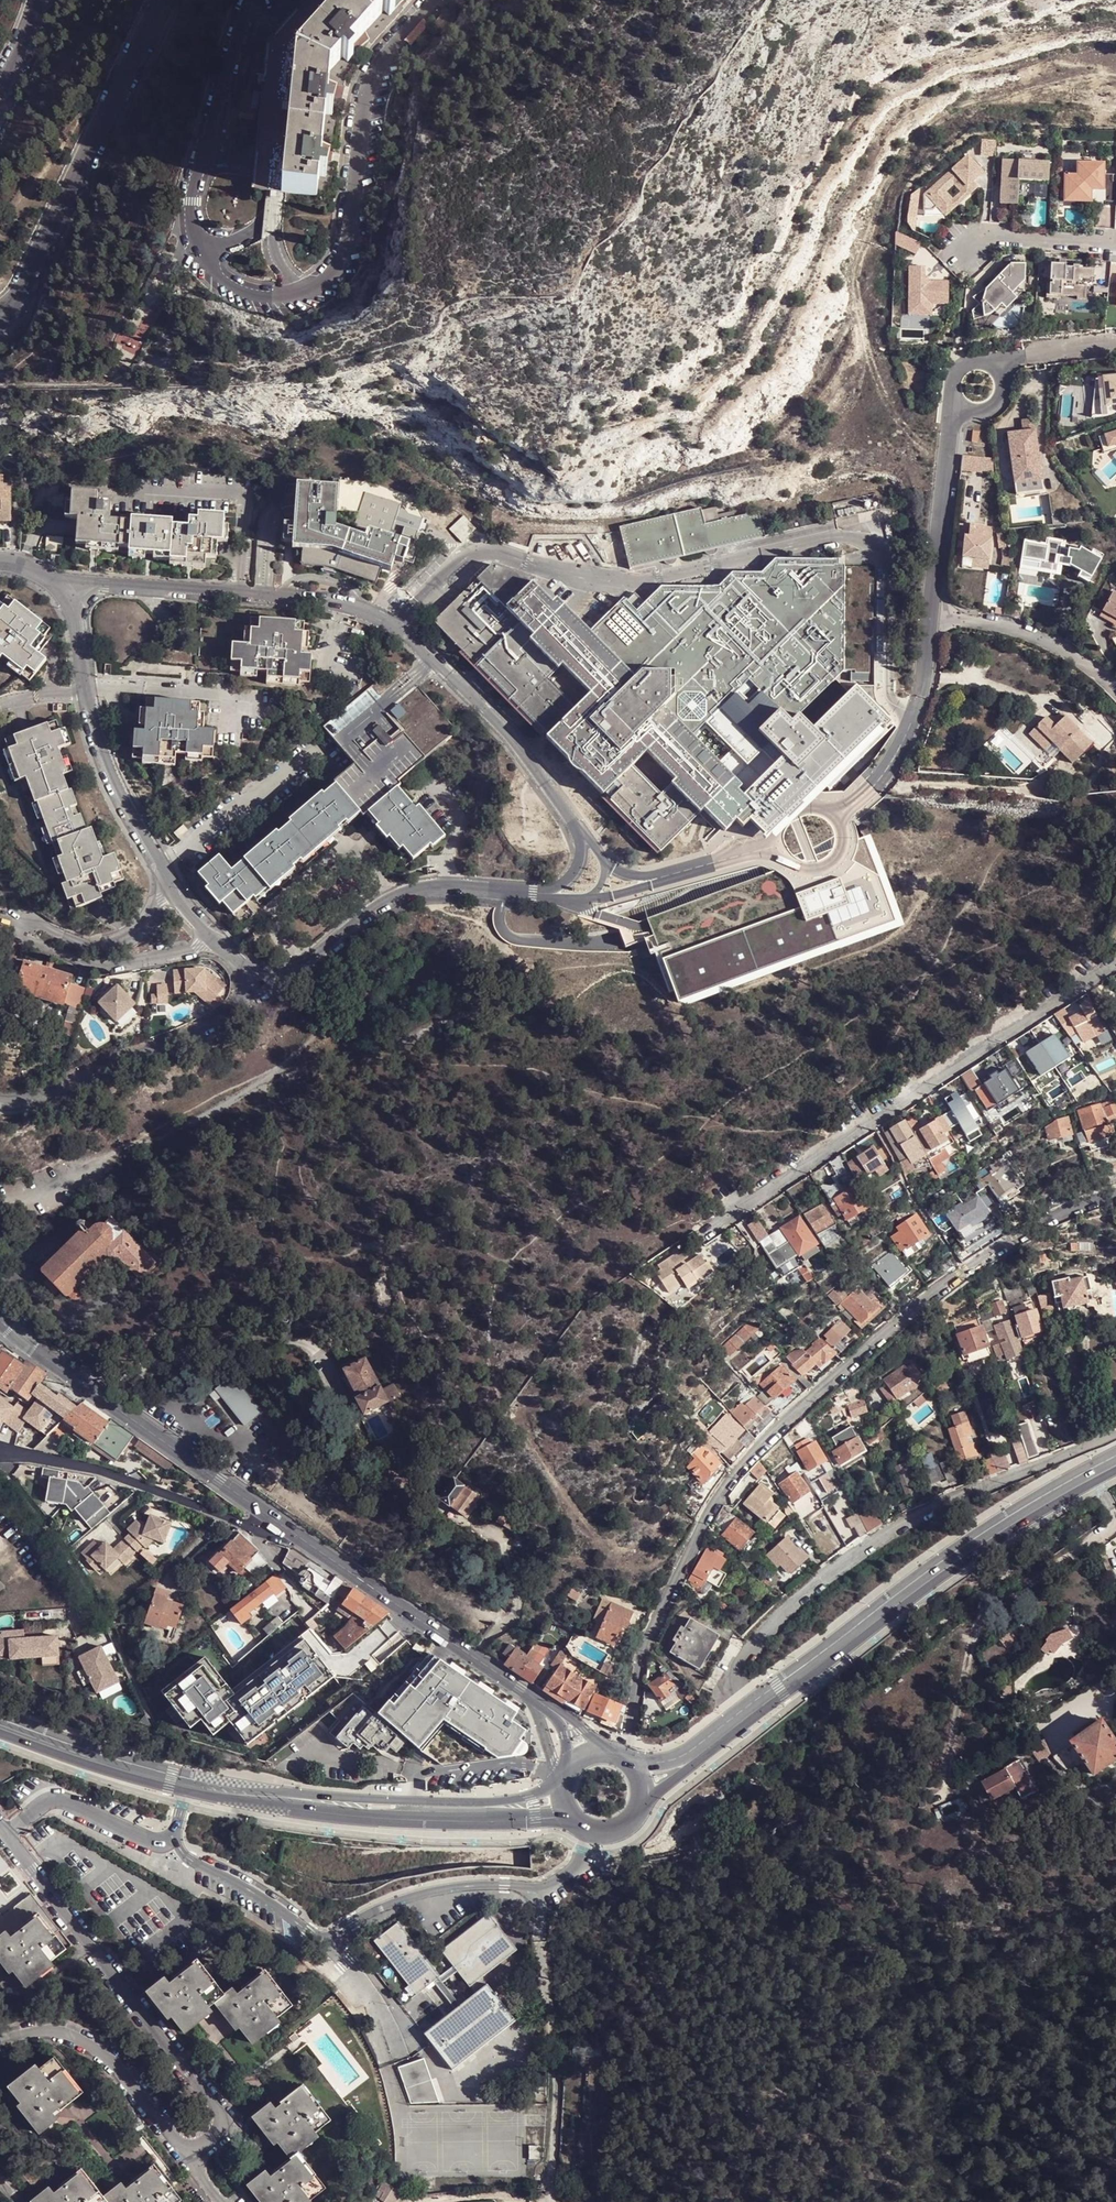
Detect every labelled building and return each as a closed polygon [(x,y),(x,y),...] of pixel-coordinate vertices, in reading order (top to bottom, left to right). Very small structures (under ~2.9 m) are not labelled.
[(278,191),(294,56),(345,0),(300,0),(290,11),(274,28),(260,44),(248,153),(245,174),(244,186),(267,189),(278,191)] [(294,56),(278,191),(309,195),(311,180),(319,111),(324,71),(341,52),(386,2),(388,0),(345,0),(294,56)] [(982,174),(968,158),(924,197),(924,211),(932,211),(937,207),(941,213),(953,202),(945,193),(954,185),(966,199),(977,188),(972,183),(982,174)] [(1047,183),(1048,165),(1003,162),(1000,205),(1017,206),(1018,181),(1047,183)] [(1089,198),(1090,191),(1102,192),(1103,166),(1077,165),(1077,178),(1064,178),(1064,193),(1072,195),(1081,197),(1089,198)] [(918,190),(910,196),(907,225),(912,232),(913,233),(918,190)] [(1072,195),(1064,193),(1064,203),(1089,204),(1089,198),(1081,197),(1072,195)] [(897,232),(892,244),(915,254),(920,241),(897,232)] [(1058,265),(1050,265),(1049,282),(1052,282),(1051,285),(1046,285),(1045,299),(1060,300),(1060,297),(1076,298),(1076,301),(1085,301),(1086,287),(1077,287),(1078,278),(1093,279),(1094,270),(1079,270),(1079,262),(1059,261),(1058,265)] [(1024,266),(1009,266),(987,289),(991,293),(980,305),(971,314),(973,322),(986,318),(989,317),(990,317),(992,316),(994,314),(1024,283),(1024,266)] [(950,306),(950,283),(925,283),(925,269),(910,269),(910,317),(924,317),(924,305),(950,306)] [(991,293),(987,289),(978,298),(980,305),(991,293)] [(933,306),(924,305),(924,317),(933,317),(933,306)] [(1096,379),(1099,406),(1093,407),(1095,418),(1106,417),(1105,407),(1115,406),(1115,377),(1096,379)] [(1093,380),(1090,419),(1095,418),(1093,407),(1099,406),(1096,379),(1093,380)] [(1033,431),(1006,435),(1014,495),(1041,491),(1033,431)] [(1097,438),(1101,450),(1115,445),(1115,432),(1097,438)] [(1101,450),(1102,454),(1115,450),(1115,445),(1101,450)] [(993,459),(962,456),(960,470),(994,474),(993,459)] [(2,515),(2,519),(14,519),(14,486),(5,486),(5,475),(0,475),(0,515),(2,515)] [(423,517),(413,495),(369,481),(334,478),(333,485),(297,483),(296,500),(295,508),(292,547),(303,547),(302,565),(320,566),(329,568),(337,569),(377,582),(382,566),(392,570),(396,557),(414,562),(427,519),(423,517)] [(130,519),(130,522),(110,521),(110,506),(97,505),(98,494),(71,492),(70,503),(69,519),(77,519),(75,545),(85,546),(118,548),(128,548),(128,554),(146,555),(156,555),(169,556),(169,560),(169,562),(186,563),(186,566),(213,568),(214,558),(216,559),(217,543),(221,543),(222,543),(223,527),(224,516),(197,514),(197,525),(183,524),(183,528),(172,527),(172,521),(130,519)] [(708,521),(704,506),(619,526),(628,567),(664,559),(665,563),(669,564),(671,563),(669,558),(705,549),(707,553),(709,555),(712,554),(711,548),(764,535),(763,531),(758,511),(708,521)] [(463,516),(449,530),(462,543),(476,529),(463,516)] [(959,558),(986,561),(988,539),(982,539),(983,528),(967,526),(965,537),(962,537),(959,558)] [(1023,542),(1020,559),(1038,562),(1037,570),(1050,573),(1051,564),(1057,566),(1069,568),(1071,565),(1080,571),(1076,579),(1086,585),(1100,561),(1079,549),(1078,552),(1070,551),(1060,549),(1060,543),(1047,541),(1046,546),(1023,542)] [(986,561),(959,558),(958,567),(985,570),(986,561)] [(1038,562),(1020,559),(1019,567),(1037,570),(1038,562)] [(491,565),(433,622),(546,737),(544,738),(659,852),(701,810),(724,831),(750,805),(736,791),(739,787),(690,737),(747,681),(790,723),(844,671),(854,670),(854,673),(869,673),(870,640),(872,640),(873,627),(870,627),(870,619),(873,618),(873,608),(870,608),(870,585),(873,584),(873,571),(870,571),(870,566),(844,566),(844,564),(775,564),(762,578),(733,578),(726,586),(712,586),(712,592),(663,592),(648,607),(634,593),(591,634),(555,599),(552,602),(532,582),(534,580),(532,578),(491,565)] [(1113,591),(1103,610),(1115,618),(1115,592),(1113,591)] [(10,598),(4,605),(3,604),(0,607),(0,659),(2,656),(13,665),(11,669),(22,679),(23,676),(31,683),(48,661),(40,655),(45,649),(50,642),(46,638),(52,631),(10,598)] [(305,620),(251,617),(251,627),(245,626),(244,642),(233,641),(231,669),(241,670),(241,674),(257,675),(258,669),(268,670),(267,682),(300,684),(300,680),(310,680),(312,653),(303,652),(303,640),(307,640),(308,621),(305,621),(305,620)] [(1064,641),(1071,645),(1075,637),(1068,633),(1064,641)] [(367,813),(371,810),(398,788),(401,785),(399,782),(457,732),(414,681),(409,675),(398,663),(324,728),(355,764),(334,782),(336,784),(357,808),(361,813),(363,817),(367,813)] [(747,681),(690,737),(739,787),(736,791),(750,805),(761,793),(744,774),(766,752),(776,743),(823,789),(894,724),(844,671),(790,723),(747,681)] [(199,701),(146,697),(145,707),(140,707),(139,723),(145,723),(144,730),(135,729),(132,756),(143,757),(142,762),(175,764),(176,752),(186,753),(186,758),(202,759),(202,755),(212,756),(214,728),(202,727),(204,711),(198,710),(199,701)] [(396,706),(386,713),(393,721),(402,713),(396,706)] [(1047,717),(1030,733),(1047,751),(1055,744),(1059,749),(1073,762),(1093,742),(1062,712),(1053,722),(1047,717)] [(119,884),(128,881),(118,855),(108,861),(102,845),(96,829),(91,830),(85,815),(78,818),(74,809),(82,806),(76,790),(73,791),(67,777),(70,776),(78,772),(71,756),(66,758),(62,748),(74,744),(69,729),(65,730),(62,720),(9,739),(12,749),(7,751),(18,782),(30,778),(39,804),(36,805),(42,820),(46,819),(50,827),(45,829),(52,845),(56,844),(61,842),(66,858),(61,860),(57,861),(63,877),(68,876),(72,886),(67,887),(77,911),(94,904),(107,900),(105,896),(121,889),(119,884)] [(1055,744),(1047,751),(1052,756),(1059,749),(1055,744)] [(70,776),(67,777),(73,791),(76,790),(70,776)] [(344,819),(357,808),(336,784),(324,795),(322,793),(290,821),(291,823),(279,834),(277,832),(244,861),(245,861),(232,872),(220,858),(199,877),(209,889),(207,891),(221,907),(224,904),(234,916),(255,897),(292,866),(300,859),(337,826),(344,819)] [(403,847),(413,859),(430,845),(429,843),(441,833),(419,806),(415,809),(398,788),(371,810),(403,847)] [(357,808),(344,819),(348,824),(361,813),(357,808)] [(403,847),(371,810),(367,813),(378,826),(376,827),(379,830),(387,840),(389,839),(399,851),(403,847)] [(337,826),(300,859),(303,863),(338,833),(340,830),(337,826)] [(441,833),(429,843),(430,845),(432,847),(445,837),(441,833)] [(696,896),(643,918),(648,931),(654,947),(674,1003),(896,920),(863,835),(845,842),(809,855),(787,863),(782,865),(696,896)] [(61,842),(56,844),(61,860),(66,858),(61,842)] [(105,843),(102,845),(108,861),(112,858),(105,843)] [(292,866),(255,897),(259,902),(295,870),(292,866)] [(68,876),(63,877),(67,887),(72,886),(68,876)] [(40,999),(49,971),(25,964),(17,992),(40,999)] [(40,999),(63,1006),(64,1003),(70,983),(71,978),(49,971),(40,999)] [(205,971),(175,971),(175,994),(196,994),(207,995),(216,1003),(224,993),(216,985),(218,983),(205,971)] [(168,1003),(167,980),(150,981),(151,1004),(168,1003)] [(70,983),(64,1003),(69,1005),(75,985),(70,983)] [(136,1008),(118,988),(99,1006),(117,1025),(136,1008)] [(207,995),(196,994),(210,1008),(216,1003),(207,995)] [(1077,1029),(1082,1041),(1103,1030),(1089,1002),(1079,1007),(1082,1012),(1083,1014),(1073,1019),(1072,1017),(1066,1006),(1054,1014),(1068,1034),(1077,1029)] [(67,1008),(59,1034),(72,1039),(80,1013),(67,1008)] [(1041,1076),(1051,1069),(1046,1061),(1064,1049),(1054,1034),(1026,1053),(1041,1076)] [(1028,1037),(1019,1043),(1023,1050),(1033,1044),(1028,1037)] [(1051,1069),(1072,1056),(1067,1047),(1064,1049),(1046,1061),(1051,1069)] [(975,1089),(989,1111),(998,1105),(1001,1110),(1022,1095),(1019,1091),(1023,1088),(1016,1077),(1012,1080),(1005,1069),(998,1074),(996,1072),(989,1076),(991,1079),(975,1089)] [(836,1075),(835,1077),(835,1078),(835,1080),(836,1082),(838,1083),(839,1083),(841,1083),(843,1082),(844,1081),(845,1080),(845,1078),(845,1077),(844,1075),(843,1074),(842,1073),(840,1073),(839,1073),(837,1074),(836,1075)] [(942,1116),(949,1129),(959,1123),(970,1142),(982,1135),(965,1107),(971,1104),(965,1094),(959,1097),(956,1092),(950,1095),(953,1101),(947,1104),(951,1111),(942,1116)] [(1089,1142),(1115,1134),(1112,1124),(1115,1123),(1115,1107),(1115,1104),(1110,1105),(1109,1102),(1100,1106),(1101,1108),(1080,1113),(1083,1128),(1089,1142)] [(919,1130),(921,1129),(914,1116),(907,1121),(914,1134),(919,1131),(919,1130)] [(924,1151),(929,1148),(926,1142),(942,1132),(943,1133),(949,1129),(942,1116),(921,1129),(919,1130),(919,1131),(914,1134),(924,1151)] [(1049,1139),(1072,1134),(1067,1117),(1061,1119),(1057,1121),(1046,1127),(1048,1134),(1049,1137),(1049,1139)] [(902,1144),(913,1138),(904,1121),(898,1125),(898,1126),(894,1128),(896,1133),(894,1135),(900,1145),(902,1144)] [(897,1157),(898,1159),(902,1165),(911,1160),(902,1144),(900,1145),(894,1135),(896,1133),(894,1128),(885,1134),(892,1146),(897,1157)] [(961,1131),(953,1135),(955,1139),(963,1134),(961,1131)] [(930,1150),(947,1141),(943,1133),(942,1132),(926,1142),(929,1148),(930,1150)] [(902,1144),(911,1160),(912,1162),(924,1155),(913,1138),(902,1144)] [(874,1148),(848,1164),(857,1182),(875,1171),(878,1177),(888,1171),(874,1148)] [(932,1165),(939,1161),(936,1155),(929,1159),(932,1165)] [(836,1177),(845,1171),(839,1158),(829,1164),(836,1177)] [(1115,1184),(1115,1161),(1106,1164),(1111,1185),(1115,1184)] [(934,1168),(938,1175),(946,1170),(943,1163),(934,1168)] [(985,1179),(1001,1204),(1019,1193),(1017,1190),(1024,1186),(1009,1163),(1004,1167),(1001,1163),(990,1170),(993,1174),(985,1179)] [(932,1179),(938,1175),(934,1168),(928,1171),(932,1179)] [(836,1200),(835,1199),(847,1192),(846,1190),(841,1188),(838,1182),(823,1191),(830,1203),(836,1200)] [(794,1200),(801,1196),(795,1186),(788,1190),(794,1200)] [(847,1192),(835,1199),(836,1200),(830,1203),(839,1216),(843,1214),(845,1217),(843,1218),(845,1221),(847,1219),(850,1226),(856,1222),(853,1216),(867,1207),(856,1187),(847,1192)] [(976,1196),(946,1216),(962,1241),(992,1222),(976,1196)] [(834,1226),(835,1225),(823,1204),(809,1211),(804,1203),(798,1206),(817,1235),(834,1226)] [(892,1237),(901,1250),(901,1249),(905,1247),(907,1248),(916,1242),(928,1235),(915,1214),(896,1226),(900,1232),(892,1237)] [(815,1246),(817,1245),(800,1218),(799,1217),(781,1229),(788,1239),(799,1256),(815,1246)] [(77,1226),(82,1232),(108,1259),(110,1261),(116,1262),(119,1259),(140,1279),(155,1265),(112,1220),(104,1227),(99,1227),(96,1228),(81,1221),(77,1226)] [(873,1237),(883,1231),(878,1223),(868,1229),(873,1237)] [(820,1240),(834,1233),(832,1230),(835,1228),(834,1226),(817,1235),(820,1240)] [(788,1240),(788,1239),(781,1229),(769,1236),(773,1242),(776,1247),(788,1240)] [(67,1298),(68,1298),(69,1297),(78,1288),(108,1259),(82,1232),(73,1241),(72,1242),(63,1251),(62,1252),(53,1261),(44,1270),(42,1272),(42,1274),(49,1280),(59,1291),(66,1298),(67,1298)] [(837,1241),(839,1239),(834,1233),(820,1240),(825,1248),(837,1241)] [(776,1247),(773,1242),(763,1248),(783,1278),(798,1269),(804,1265),(802,1262),(798,1257),(788,1240),(776,1247)] [(829,1254),(841,1247),(837,1241),(825,1248),(829,1254)] [(919,1246),(916,1242),(907,1248),(905,1247),(901,1249),(905,1255),(919,1246)] [(807,1260),(819,1252),(815,1246),(799,1256),(798,1257),(802,1262),(807,1260)] [(659,1269),(655,1272),(668,1292),(683,1282),(686,1288),(712,1270),(707,1261),(705,1262),(699,1254),(689,1260),(685,1263),(683,1260),(687,1257),(682,1248),(656,1265),(659,1269)] [(889,1286),(906,1271),(892,1253),(874,1267),(889,1286)] [(1032,1266),(1051,1259),(1048,1253),(1029,1260),(1032,1266)] [(163,1256),(160,1260),(165,1265),(169,1262),(163,1256)] [(44,1270),(53,1261),(51,1258),(48,1257),(49,1260),(44,1264),(43,1269),(44,1270)] [(855,1266),(862,1261),(860,1257),(852,1263),(855,1266)] [(807,1269),(811,1267),(807,1260),(802,1262),(804,1265),(807,1269)] [(945,1267),(949,1272),(957,1266),(954,1262),(945,1267)] [(807,1283),(814,1279),(807,1269),(804,1265),(798,1269),(807,1283)] [(1085,1291),(1090,1290),(1090,1289),(1088,1276),(1082,1278),(1085,1291)] [(1055,1303),(1061,1302),(1062,1308),(1086,1303),(1087,1302),(1085,1291),(1082,1278),(1071,1280),(1068,1280),(1067,1278),(1051,1282),(1055,1303)] [(55,1295),(59,1291),(49,1280),(45,1284),(55,1295)] [(914,1289),(918,1294),(926,1288),(922,1283),(914,1289)] [(1002,1289),(1007,1302),(1022,1296),(1017,1284),(1002,1289)] [(1036,1293),(1034,1286),(1026,1288),(1028,1295),(1036,1293)] [(833,1289),(827,1295),(836,1305),(847,1296),(839,1287),(834,1291),(833,1289)] [(78,1288),(69,1297),(74,1301),(75,1301),(79,1301),(82,1299),(83,1296),(82,1292),(78,1288)] [(1087,1306),(1097,1304),(1094,1288),(1090,1289),(1090,1290),(1085,1291),(1087,1302),(1086,1303),(1087,1306)] [(861,1322),(876,1308),(860,1290),(858,1289),(843,1303),(861,1322)] [(1041,1312),(1053,1309),(1049,1292),(1037,1295),(1041,1312)] [(976,1308),(983,1304),(979,1296),(974,1300),(976,1308)] [(994,1315),(1005,1311),(1002,1300),(991,1303),(994,1315)] [(880,1312),(886,1319),(898,1310),(892,1303),(880,1312)] [(1021,1337),(1042,1331),(1035,1309),(1026,1312),(1024,1304),(1013,1308),(1017,1323),(1014,1324),(1018,1338),(1021,1337)] [(980,1326),(977,1319),(971,1321),(974,1328),(980,1326)] [(1006,1360),(1024,1355),(1018,1338),(1014,1324),(1012,1319),(994,1325),(999,1343),(992,1346),(997,1358),(1004,1356),(1006,1360)] [(964,1355),(987,1347),(980,1326),(974,1328),(971,1321),(960,1324),(963,1332),(957,1334),(964,1355)] [(755,1330),(750,1323),(730,1340),(735,1346),(737,1347),(743,1341),(755,1330)] [(831,1350),(850,1331),(842,1323),(834,1332),(831,1329),(826,1334),(829,1337),(827,1340),(830,1343),(827,1346),(831,1350)] [(761,1337),(764,1334),(757,1328),(755,1330),(761,1337)] [(1042,1331),(1021,1337),(1024,1345),(1044,1338),(1042,1331)] [(735,1346),(730,1340),(723,1347),(728,1353),(735,1346)] [(824,1363),(835,1354),(831,1350),(827,1346),(822,1340),(820,1341),(818,1344),(795,1362),(792,1365),(801,1374),(805,1372),(815,1363),(821,1358),(824,1363)] [(735,1346),(739,1350),(746,1344),(743,1341),(737,1347),(735,1346)] [(773,1355),(778,1350),(774,1346),(769,1351),(773,1355)] [(24,1366),(4,1352),(0,1349),(0,1386),(7,1391),(10,1387),(24,1366)] [(228,1357),(214,1361),(216,1370),(230,1366),(228,1357)] [(818,1368),(824,1363),(821,1358),(815,1363),(818,1368)] [(364,1416),(388,1403),(383,1392),(381,1389),(365,1360),(344,1371),(358,1399),(356,1400),(364,1416)] [(790,1363),(787,1360),(781,1365),(795,1380),(797,1378),(801,1374),(792,1365),(790,1363)] [(24,1366),(10,1387),(27,1400),(32,1393),(39,1382),(45,1373),(27,1361),(24,1366)] [(815,1382),(824,1374),(818,1368),(815,1363),(805,1372),(815,1382)] [(775,1398),(795,1380),(781,1365),(761,1384),(766,1389),(775,1398)] [(896,1398),(918,1384),(905,1366),(883,1380),(885,1383),(896,1398)] [(756,1385),(763,1378),(759,1374),(752,1380),(756,1385)] [(807,1389),(812,1385),(801,1374),(797,1378),(807,1389)] [(932,1386),(936,1395),(949,1387),(943,1376),(932,1386)] [(232,1377),(215,1389),(244,1425),(260,1413),(232,1377)] [(57,1395),(39,1382),(32,1393),(38,1398),(29,1412),(24,1418),(27,1420),(47,1435),(50,1432),(65,1418),(78,1406),(59,1392),(57,1395)] [(889,1403),(896,1398),(885,1383),(879,1388),(889,1403)] [(400,1397),(394,1386),(385,1391),(383,1392),(388,1403),(400,1397)] [(766,1389),(757,1397),(765,1405),(766,1403),(767,1403),(768,1404),(775,1398),(766,1389)] [(845,1390),(837,1393),(840,1401),(848,1397),(845,1390)] [(751,1418),(765,1405),(757,1397),(755,1396),(752,1398),(741,1409),(751,1418)] [(29,1412),(17,1402),(14,1407),(0,1397),(0,1424),(1,1425),(4,1421),(18,1431),(27,1420),(24,1418),(29,1412)] [(778,1415),(784,1409),(775,1398),(768,1404),(773,1409),(778,1415)] [(851,1417),(867,1411),(862,1398),(855,1401),(856,1404),(852,1406),(853,1408),(848,1410),(851,1417)] [(86,1399),(81,1403),(109,1423),(112,1418),(86,1399)] [(94,1443),(109,1423),(81,1403),(78,1406),(65,1418),(76,1426),(74,1428),(94,1443)] [(771,1411),(773,1409),(768,1404),(767,1403),(766,1403),(765,1405),(770,1410),(771,1411)] [(765,1405),(751,1418),(756,1423),(757,1423),(770,1410),(765,1405)] [(743,1426),(750,1419),(740,1410),(739,1408),(737,1409),(736,1411),(733,1414),(743,1426)] [(741,1409),(740,1410),(750,1419),(755,1424),(755,1425),(756,1423),(751,1418),(741,1409)] [(947,1430),(959,1462),(979,1455),(975,1444),(968,1446),(965,1437),(972,1434),(964,1412),(951,1416),(955,1427),(947,1430)] [(112,1418),(109,1423),(132,1438),(134,1434),(112,1418)] [(1066,1434),(1076,1432),(1072,1418),(1062,1421),(1066,1434)] [(746,1429),(752,1422),(750,1419),(743,1426),(746,1429)] [(1106,1423),(1110,1425),(1112,1430),(1115,1429),(1115,1419),(1106,1423)] [(117,1459),(132,1438),(109,1423),(94,1443),(117,1459)] [(720,1451),(737,1435),(736,1435),(742,1429),(736,1423),(732,1426),(730,1428),(729,1426),(728,1426),(713,1442),(720,1450),(720,1451)] [(1028,1461),(1039,1457),(1027,1424),(1016,1426),(1021,1440),(1024,1451),(1028,1461)] [(837,1449),(856,1438),(851,1426),(832,1437),(837,1449)] [(709,1443),(720,1433),(715,1428),(704,1438),(709,1443)] [(875,1433),(877,1438),(884,1433),(882,1431),(880,1429),(875,1433)] [(747,1449),(755,1439),(748,1431),(739,1441),(747,1449)] [(65,1443),(50,1432),(47,1435),(34,1448),(57,1454),(65,1443)] [(713,1442),(721,1434),(720,1433),(709,1443),(710,1445),(713,1442)] [(174,1462),(140,1438),(135,1445),(169,1469),(174,1462)] [(798,1451),(810,1444),(807,1438),(795,1445),(798,1451)] [(854,1456),(863,1451),(860,1446),(856,1438),(837,1449),(833,1452),(839,1465),(847,1460),(854,1456)] [(1016,1453),(1017,1453),(1024,1451),(1021,1440),(1012,1442),(1016,1453)] [(717,1452),(720,1450),(713,1442),(710,1445),(711,1445),(717,1452)] [(822,1463),(827,1461),(815,1442),(810,1444),(798,1451),(797,1452),(806,1467),(807,1470),(808,1471),(822,1463)] [(709,1453),(713,1457),(717,1452),(711,1445),(708,1448),(711,1451),(709,1453)] [(702,1483),(719,1464),(713,1457),(709,1453),(706,1449),(705,1448),(688,1467),(702,1483)] [(857,1461),(865,1456),(863,1451),(854,1456),(857,1461)] [(1020,1464),(1028,1461),(1024,1451),(1017,1453),(1020,1464)] [(828,1455),(835,1467),(839,1465),(833,1452),(828,1455)] [(771,1464),(771,1465),(777,1461),(772,1454),(766,1458),(767,1460),(771,1464)] [(850,1465),(857,1461),(854,1456),(847,1460),(850,1465)] [(989,1475),(998,1472),(993,1458),(984,1461),(989,1475)] [(841,1470),(850,1465),(847,1460),(839,1465),(841,1470)] [(760,1461),(750,1472),(759,1482),(769,1475),(760,1461)] [(902,1464),(908,1479),(915,1476),(909,1461),(902,1464)] [(940,1463),(946,1478),(953,1476),(947,1461),(940,1463)] [(798,1476),(803,1473),(797,1462),(791,1467),(796,1473),(798,1476)] [(808,1471),(803,1473),(809,1484),(810,1483),(821,1502),(838,1492),(827,1474),(822,1463),(808,1471)] [(940,1463),(933,1466),(939,1481),(946,1478),(940,1463)] [(902,1464),(895,1467),(906,1495),(913,1492),(908,1479),(902,1464)] [(48,1486),(46,1500),(66,1504),(72,1511),(75,1508),(92,1528),(105,1517),(111,1512),(87,1485),(84,1488),(79,1481),(58,1477),(59,1469),(43,1467),(42,1476),(47,1477),(50,1478),(48,1486)] [(830,1478),(837,1473),(835,1469),(827,1473),(830,1478)] [(792,1503),(808,1492),(798,1476),(796,1473),(780,1484),(789,1498),(791,1501),(792,1503)] [(467,1518),(481,1499),(474,1494),(472,1492),(454,1479),(439,1500),(449,1508),(451,1506),(467,1518)] [(778,1513),(779,1512),(768,1503),(771,1499),(764,1493),(766,1490),(760,1486),(744,1504),(768,1525),(778,1513)] [(699,1514),(704,1506),(693,1498),(688,1505),(699,1514)] [(735,1511),(738,1507),(732,1502),(728,1505),(735,1511)] [(901,1513),(909,1509),(906,1504),(899,1507),(901,1513)] [(732,1515),(735,1511),(728,1505),(725,1509),(731,1514),(732,1515)] [(860,1519),(867,1533),(882,1523),(874,1507),(858,1515),(860,1519)] [(510,1530),(516,1521),(502,1512),(496,1521),(510,1530)] [(157,1525),(160,1517),(149,1513),(147,1521),(157,1525)] [(773,1529),(782,1517),(778,1513),(768,1525),(773,1529)] [(721,1535),(736,1518),(732,1515),(731,1514),(716,1531),(721,1535)] [(130,1532),(124,1538),(136,1550),(143,1544),(146,1547),(155,1538),(164,1541),(172,1521),(160,1517),(157,1525),(147,1521),(145,1528),(136,1519),(127,1528),(130,1532)] [(740,1550),(754,1533),(736,1518),(721,1535),(740,1550)] [(859,1539),(867,1533),(860,1519),(850,1523),(859,1539)] [(238,1528),(236,1527),(230,1534),(235,1538),(239,1533),(238,1528)] [(257,1553),(259,1551),(239,1533),(235,1538),(231,1542),(229,1540),(226,1543),(228,1544),(219,1554),(218,1553),(210,1562),(219,1570),(227,1562),(246,1580),(267,1563),(257,1553)] [(136,1550),(124,1538),(114,1548),(110,1544),(104,1550),(100,1545),(94,1539),(81,1552),(87,1558),(86,1560),(96,1571),(102,1565),(106,1569),(118,1557),(123,1563),(136,1550)] [(774,1563),(777,1560),(781,1565),(789,1574),(797,1566),(798,1567),(808,1558),(803,1552),(801,1553),(800,1552),(799,1553),(785,1538),(764,1556),(767,1559),(769,1558),(774,1563)] [(104,1550),(110,1544),(106,1540),(100,1545),(104,1550)] [(699,1587),(701,1588),(702,1586),(705,1581),(708,1576),(715,1581),(716,1581),(716,1580),(718,1579),(721,1575),(721,1572),(719,1571),(725,1561),(721,1559),(713,1554),(707,1551),(689,1581),(691,1582),(699,1587)] [(721,1559),(723,1555),(715,1551),(713,1554),(721,1559)] [(302,1587),(328,1604),(333,1598),(334,1597),(344,1582),(327,1570),(323,1576),(310,1567),(302,1578),(299,1581),(303,1584),(302,1587)] [(385,1584),(391,1575),(386,1571),(379,1581),(385,1584)] [(285,1587),(277,1574),(230,1610),(241,1624),(244,1622),(251,1616),(248,1612),(260,1603),(264,1608),(277,1598),(275,1595),(285,1587)] [(712,1586),(715,1581),(708,1576),(705,1581),(712,1586)] [(710,1590),(712,1586),(705,1581),(702,1586),(710,1590)] [(353,1588),(344,1582),(334,1597),(342,1603),(353,1588)] [(365,1596),(353,1588),(342,1603),(352,1610),(355,1612),(365,1596)] [(577,1601),(580,1596),(571,1590),(568,1596),(577,1601)] [(171,1626),(174,1627),(182,1606),(177,1603),(166,1599),(156,1596),(154,1595),(145,1622),(159,1627),(159,1626),(160,1622),(167,1624),(171,1626)] [(389,1612),(365,1596),(355,1612),(349,1620),(346,1624),(344,1627),(334,1637),(344,1649),(389,1612)] [(323,1617),(337,1601),(333,1598),(328,1604),(321,1610),(319,1613),(323,1617)] [(603,1623),(612,1603),(604,1598),(594,1620),(603,1623)] [(341,1602),(338,1607),(349,1615),(352,1610),(342,1603),(341,1602)] [(622,1626),(625,1620),(629,1622),(633,1612),(612,1603),(603,1623),(597,1637),(614,1645),(622,1626)] [(643,1630),(651,1614),(638,1608),(630,1624),(643,1630)] [(306,1623),(311,1629),(319,1623),(314,1617),(306,1623)] [(695,1670),(716,1636),(690,1620),(669,1654),(695,1670)] [(271,1624),(263,1630),(268,1636),(275,1630),(271,1624)] [(1042,1637),(1048,1651),(1076,1639),(1070,1625),(1042,1637)] [(622,1626),(614,1645),(617,1648),(626,1629),(622,1626)] [(57,1636),(24,1640),(23,1632),(0,1634),(0,1659),(10,1661),(42,1658),(59,1656),(57,1636)] [(205,1657),(161,1692),(203,1744),(219,1731),(237,1754),(334,1677),(302,1636),(231,1691),(205,1657)] [(703,1687),(729,1644),(716,1636),(695,1670),(690,1679),(703,1687)] [(617,1648),(614,1645),(597,1637),(596,1639),(617,1648)] [(533,1684),(543,1668),(532,1660),(542,1645),(536,1641),(526,1656),(516,1672),(533,1684)] [(627,1656),(630,1646),(623,1643),(619,1653),(627,1656)] [(516,1672),(526,1656),(516,1649),(510,1645),(503,1655),(509,1658),(505,1665),(516,1672)] [(119,1681),(101,1646),(79,1657),(85,1669),(92,1682),(98,1693),(119,1681)] [(554,1661),(560,1666),(566,1656),(560,1652),(554,1661)] [(378,1691),(366,1704),(398,1730),(418,1749),(441,1723),(497,1760),(518,1758),(524,1756),(527,1749),(524,1744),(522,1742),(528,1734),(512,1724),(519,1715),(433,1655),(407,1683),(402,1680),(384,1698),(378,1691)] [(59,1656),(42,1658),(43,1666),(60,1664),(59,1656)] [(612,1665),(607,1662),(601,1672),(607,1675),(612,1665)] [(560,1666),(547,1686),(554,1691),(567,1699),(579,1679),(560,1666)] [(92,1682),(85,1669),(78,1672),(85,1686),(92,1682)] [(674,1692),(676,1691),(671,1683),(665,1675),(663,1676),(660,1671),(659,1670),(650,1676),(648,1682),(650,1685),(649,1686),(652,1690),(654,1693),(660,1702),(674,1692)] [(671,1683),(676,1680),(668,1672),(665,1675),(671,1683)] [(595,1687),(579,1679),(567,1699),(583,1709),(584,1708),(595,1687)] [(671,1683),(676,1691),(682,1686),(676,1680),(671,1683)] [(544,1691),(550,1696),(554,1691),(547,1686),(544,1691)] [(676,1691),(674,1692),(683,1702),(691,1694),(682,1686),(676,1691)] [(550,1696),(564,1705),(567,1699),(554,1691),(550,1696)] [(395,1734),(398,1730),(366,1704),(354,1693),(331,1710),(344,1722),(333,1736),(352,1752),(356,1747),(363,1752),(366,1749),(371,1752),(378,1745),(389,1753),(393,1748),(399,1754),(408,1744),(395,1734)] [(691,1694),(683,1702),(691,1712),(700,1703),(691,1694)] [(619,1709),(621,1706),(596,1695),(589,1710),(589,1711),(602,1717),(600,1722),(611,1728),(613,1722),(619,1709)] [(564,1705),(580,1715),(585,1708),(584,1708),(583,1709),(567,1699),(564,1705)] [(1103,1721),(1102,1721),(1088,1731),(1073,1741),(1094,1773),(1115,1758),(1115,1740),(1103,1721)] [(981,1726),(984,1731),(990,1727),(985,1722),(981,1726)] [(439,1766),(497,1760),(441,1723),(418,1749),(439,1766)] [(1049,1741),(1053,1738),(1053,1731),(1048,1730),(1044,1733),(1044,1735),(1046,1740),(1049,1741)] [(1023,1758),(1006,1767),(1007,1770),(984,1783),(992,1799),(1016,1786),(1022,1798),(1039,1789),(1023,1758)] [(979,1767),(965,1776),(969,1783),(984,1774),(979,1767)] [(0,1911),(0,1930),(5,1926),(9,1932),(16,1927),(15,1924),(35,1909),(36,1912),(52,1933),(40,1943),(49,1955),(65,1943),(54,1929),(58,1926),(31,1889),(1,1912),(0,1911)] [(52,1959),(49,1955),(40,1943),(52,1933),(36,1912),(16,1927),(9,1932),(5,1926),(0,1930),(0,1958),(8,1968),(11,1965),(24,1982),(52,1959)] [(489,1913),(443,1950),(455,1964),(459,1969),(470,1985),(518,1948),(489,1913)] [(375,1940),(418,1992),(435,1980),(440,1976),(441,1974),(399,1922),(375,1940)] [(174,1972),(194,1957),(192,1955),(173,1970),(174,1972)] [(183,2027),(212,2005),(208,2000),(198,1989),(211,1978),(194,1957),(174,1972),(168,1976),(163,1970),(144,1985),(166,2013),(169,2011),(183,2027)] [(455,1964),(441,1974),(440,1976),(443,1980),(459,1969),(455,1964)] [(241,1982),(261,1968),(260,1965),(241,1981),(241,1982)] [(265,1998),(278,1988),(261,1968),(241,1982),(235,1987),(231,1982),(223,1989),(212,1997),(233,2023),(237,2021),(250,2038),(279,2016),(275,2011),(265,1998)] [(212,1997),(223,1989),(213,1976),(211,1978),(198,1989),(208,2000),(212,1997)] [(435,1980),(457,2009),(462,2004),(443,1980),(440,1976),(435,1980)] [(426,2033),(454,2067),(516,2019),(488,1984),(462,2004),(457,2009),(426,2033)] [(291,1999),(281,1985),(278,1988),(265,1998),(275,2011),(291,1999)] [(289,2037),(293,2042),(299,2037),(295,2032),(289,2037)] [(53,2050),(37,2062),(47,2076),(61,2066),(64,2064),(53,2050)] [(57,2103),(77,2088),(61,2066),(47,2076),(37,2062),(34,2058),(5,2079),(19,2097),(15,2100),(38,2127),(56,2113),(51,2107),(57,2103)] [(422,2061),(398,2070),(411,2104),(435,2095),(422,2061)] [(299,2080),(279,2095),(281,2097),(300,2082),(299,2080)] [(303,2113),(316,2101),(300,2082),(281,2097),(274,2102),(269,2095),(249,2110),(271,2139),(276,2136),(288,2152),(293,2148),(317,2131),(313,2126),(303,2113)] [(77,2088),(57,2103),(59,2104),(79,2090),(77,2088)] [(329,2113),(318,2100),(316,2101),(303,2113),(313,2126),(329,2113)] [(539,2145),(528,2145),(529,2159),(539,2159),(539,2145)] [(311,2199),(308,2194),(297,2181),(311,2170),(293,2148),(288,2152),(268,2167),(264,2162),(244,2178),(263,2201),(307,2201),(311,2199)] [(149,2161),(130,2175),(131,2177),(150,2162),(149,2161)] [(155,2194),(168,2184),(150,2162),(131,2177),(124,2182),(120,2176),(101,2189),(108,2199),(110,2201),(162,2201),(155,2194)] [(76,2165),(57,2180),(59,2182),(77,2167),(76,2165)] [(83,2198),(95,2186),(77,2167),(59,2182),(52,2187),(47,2181),(28,2195),(34,2201),(86,2201),(83,2198)] [(324,2181),(313,2168),(311,2170),(297,2181),(308,2194),(324,2181)] [(170,2182),(168,2184),(155,2194),(162,2201),(169,2201),(180,2194),(170,2182)] [(379,2190),(384,2193),(380,2200),(384,2201),(395,2201),(401,2192),(384,2182),(379,2190)] [(86,2201),(103,2201),(108,2199),(101,2189),(98,2185),(95,2186),(83,2198),(86,2201)]
